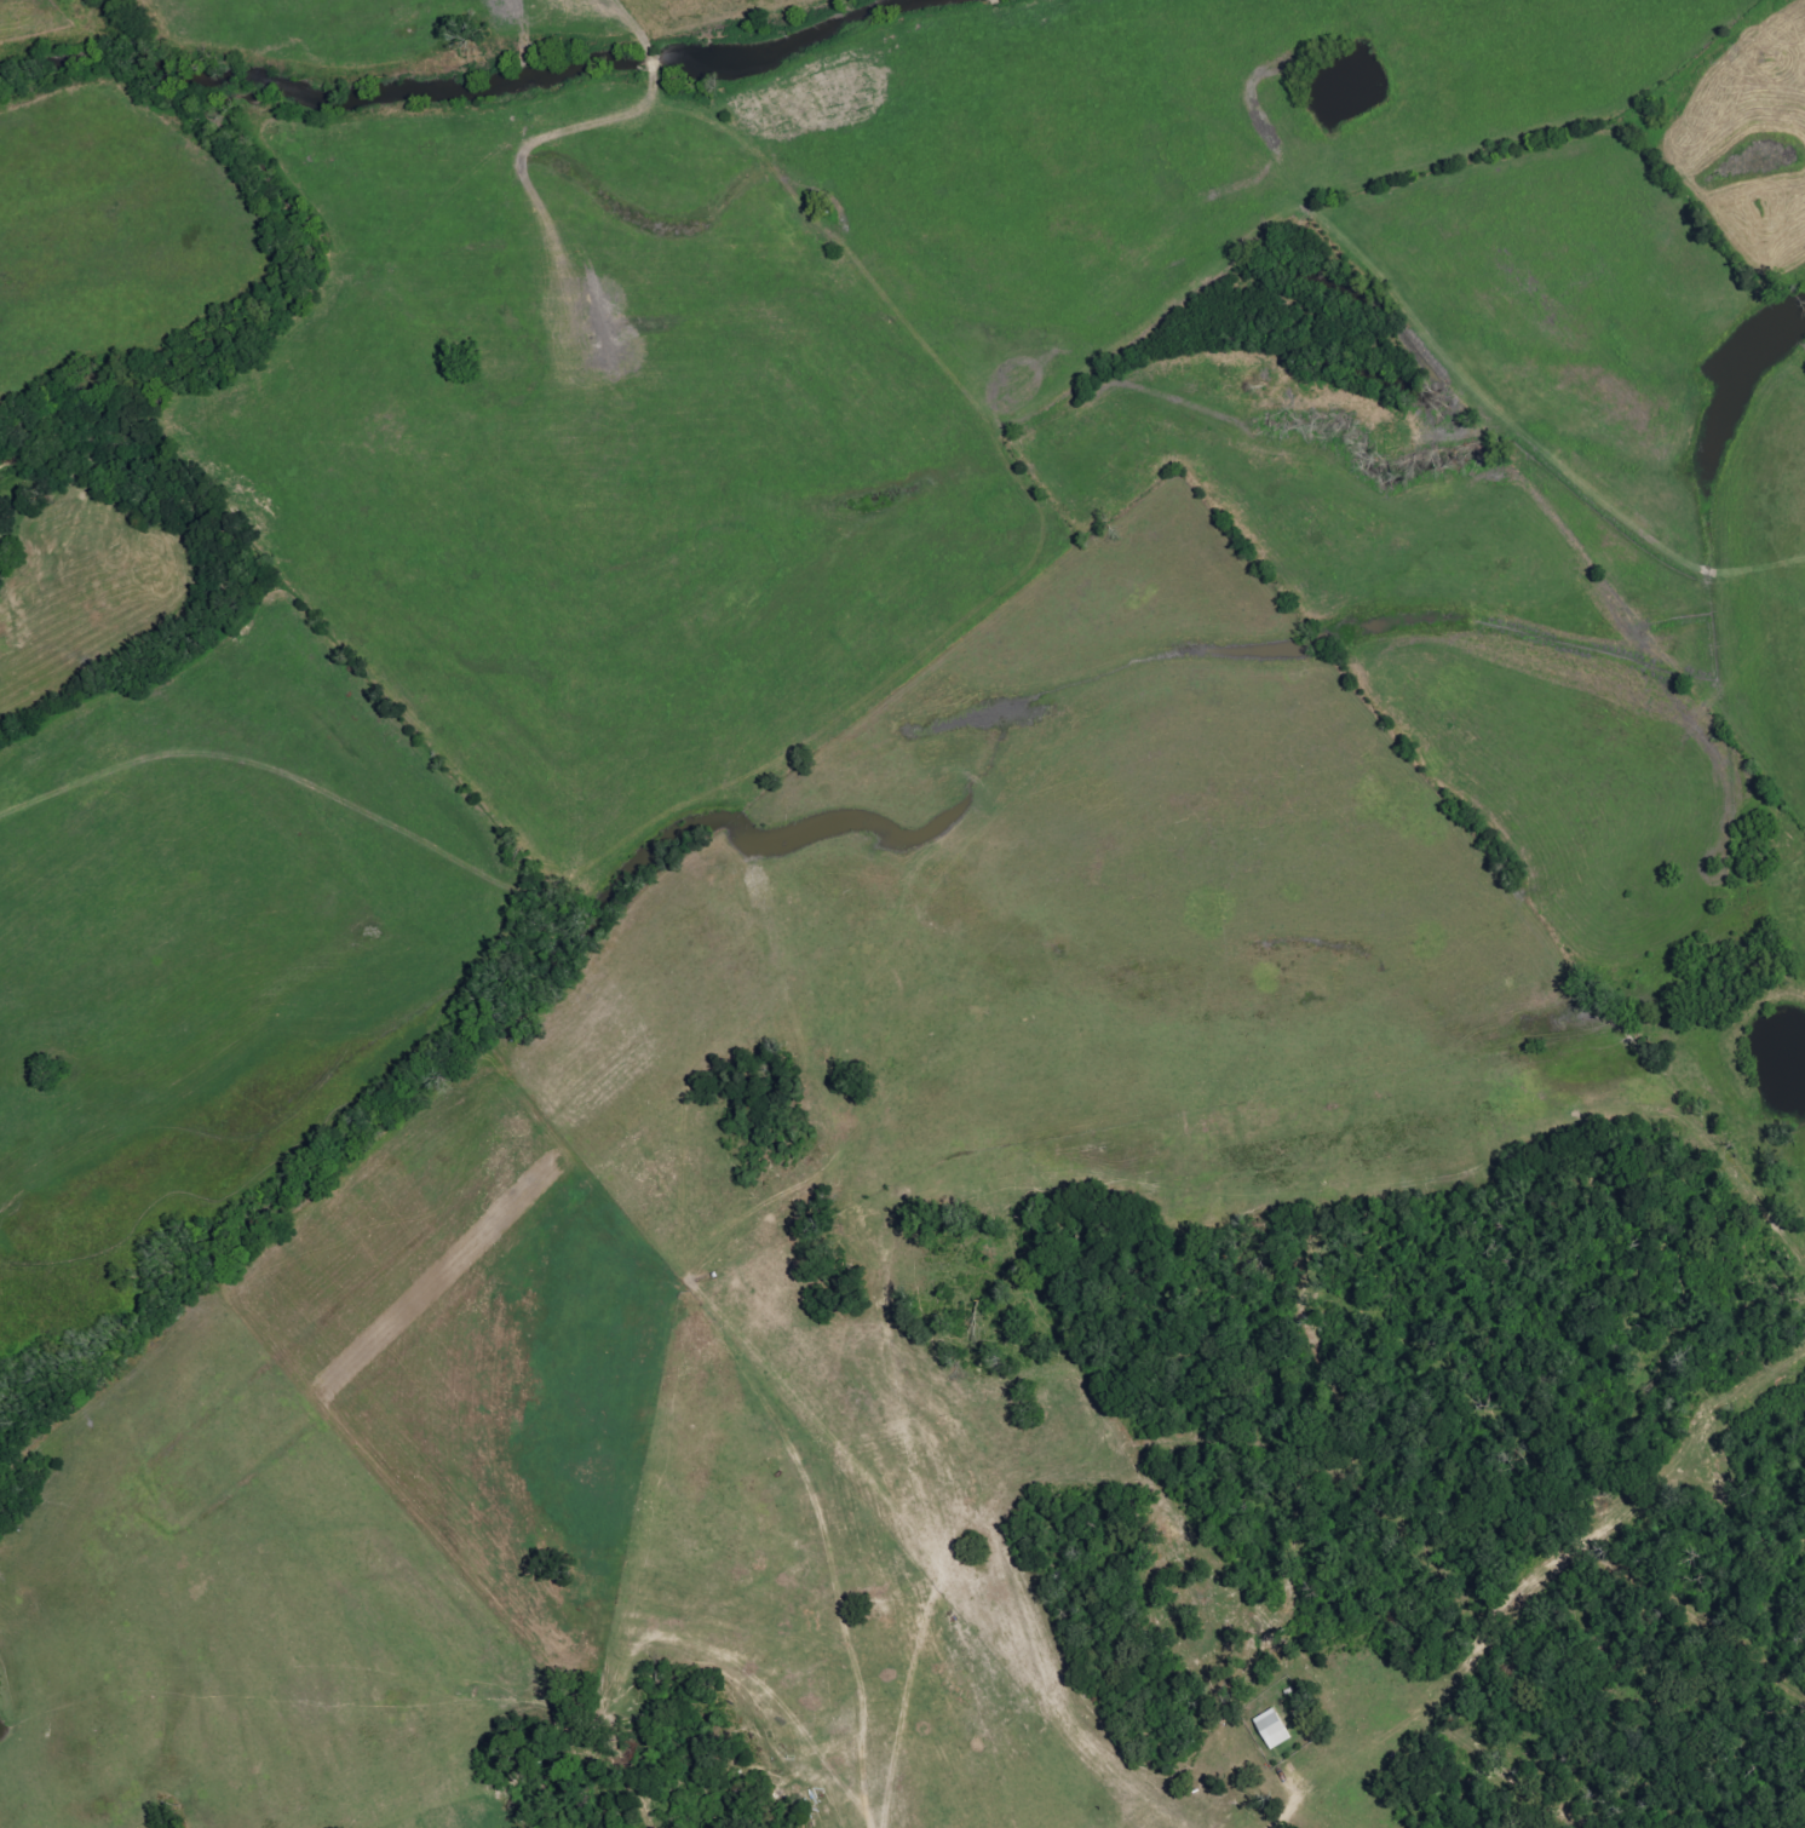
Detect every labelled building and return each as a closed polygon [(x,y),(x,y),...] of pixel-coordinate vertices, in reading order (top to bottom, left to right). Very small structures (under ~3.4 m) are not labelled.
[(1253,1719),(1269,1751),(1290,1741),(1275,1709),(1253,1719)]
